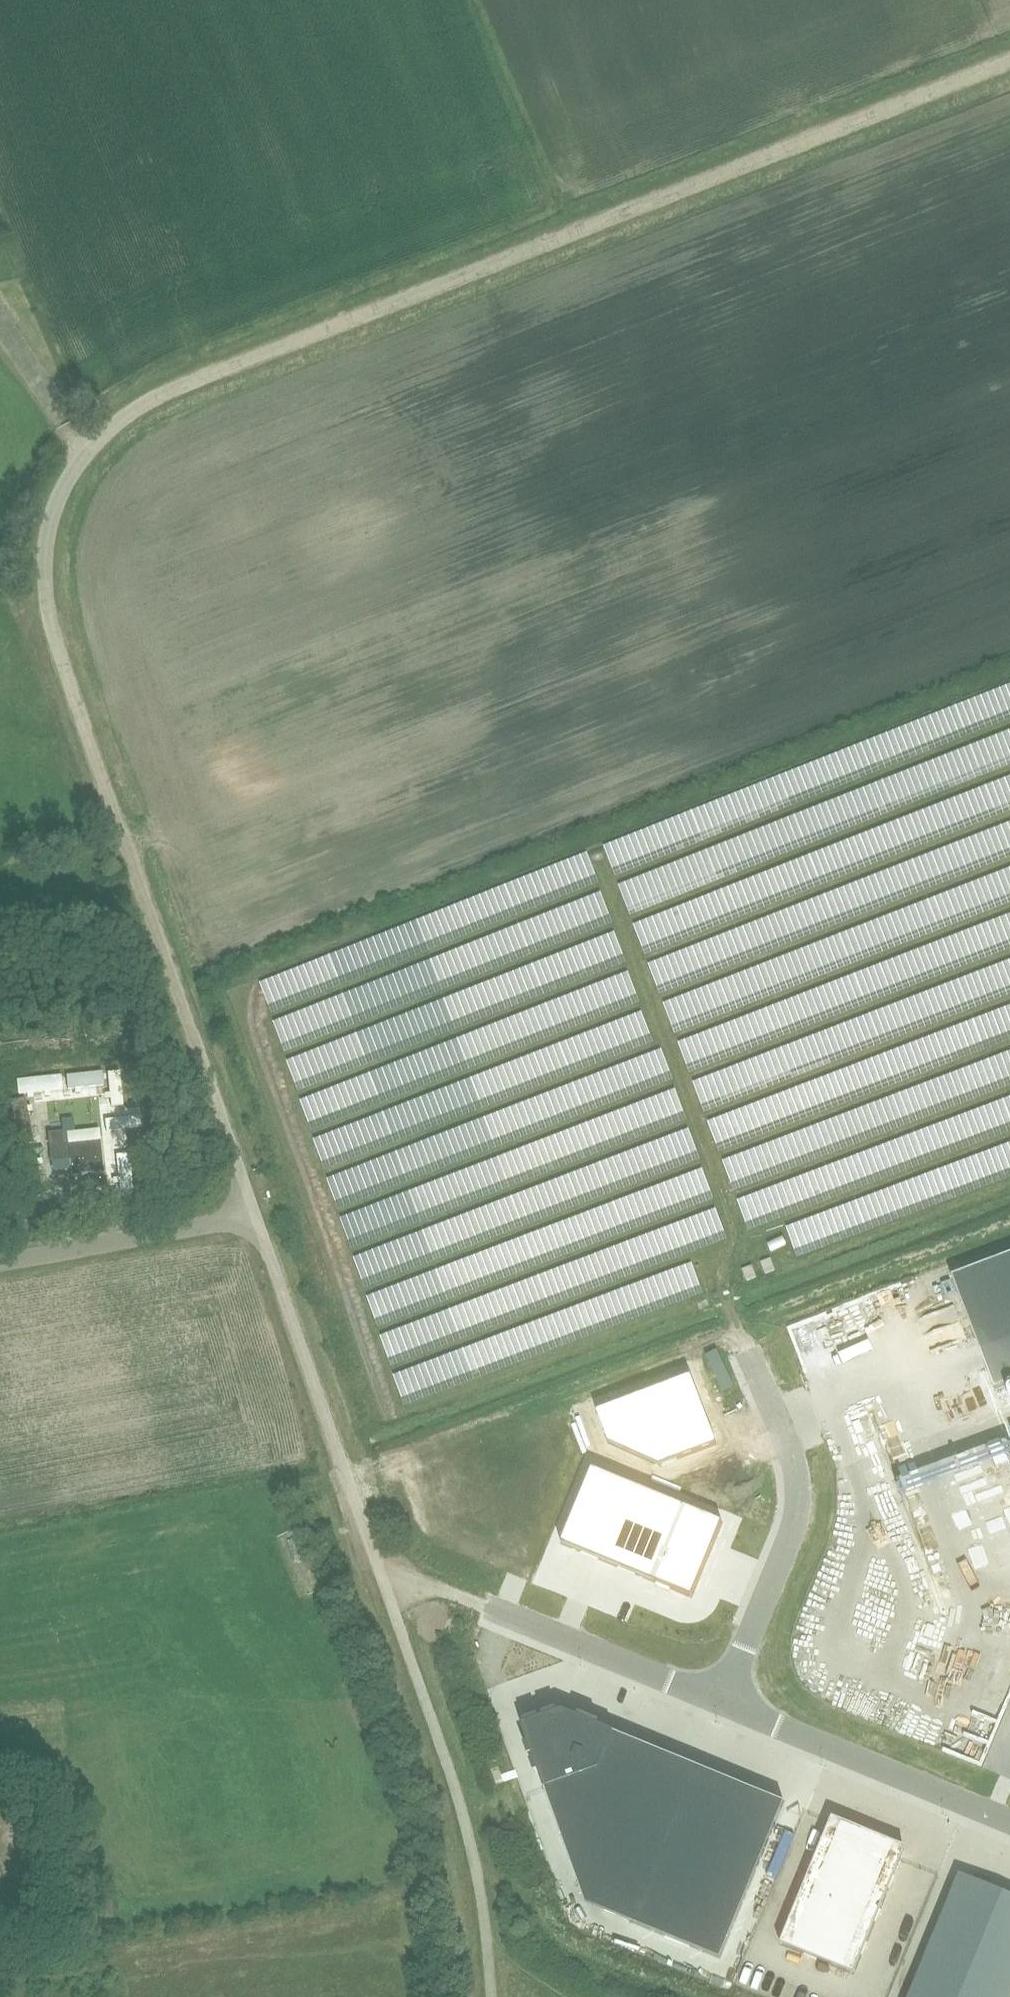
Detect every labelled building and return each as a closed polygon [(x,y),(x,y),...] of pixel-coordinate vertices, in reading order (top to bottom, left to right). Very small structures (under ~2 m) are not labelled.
[(95,1072),(61,1074),(62,1093),(96,1090),(95,1072)] [(57,1075),(25,1078),(26,1097),(59,1094),(57,1075)] [(124,1080),(106,1082),(109,1109),(127,1107),(124,1080)] [(128,1111),(109,1113),(111,1139),(130,1138),(128,1111)] [(26,1117),(26,1152),(44,1152),(44,1117),(26,1117)] [(64,1143),(62,1132),(48,1133),(51,1161),(70,1159),(71,1175),(104,1172),(101,1139),(64,1143)] [(132,1141),(111,1142),(114,1168),(134,1167),(132,1141)] [(27,1156),(27,1190),(43,1190),(43,1156),(27,1156)] [(117,1181),(76,1185),(77,1203),(118,1199),(117,1181)] [(952,1277),(995,1391),(1009,1385),(1009,1255),(952,1277)] [(752,1266),(742,1270),(747,1281),(757,1277),(752,1266)] [(692,1377),(596,1413),(608,1444),(660,1468),(718,1446),(692,1377)] [(484,1468),(468,1506),(692,1599),(723,1523),(537,1446),(484,1468)] [(707,1951),(761,1813),(578,1737),(544,1759),(587,1903),(707,1951)] [(830,1823),(780,1945),(854,1976),(904,1853),(830,1823)] [(1009,1996),(1009,1897),(960,1876),(910,1996),(1009,1996)]
